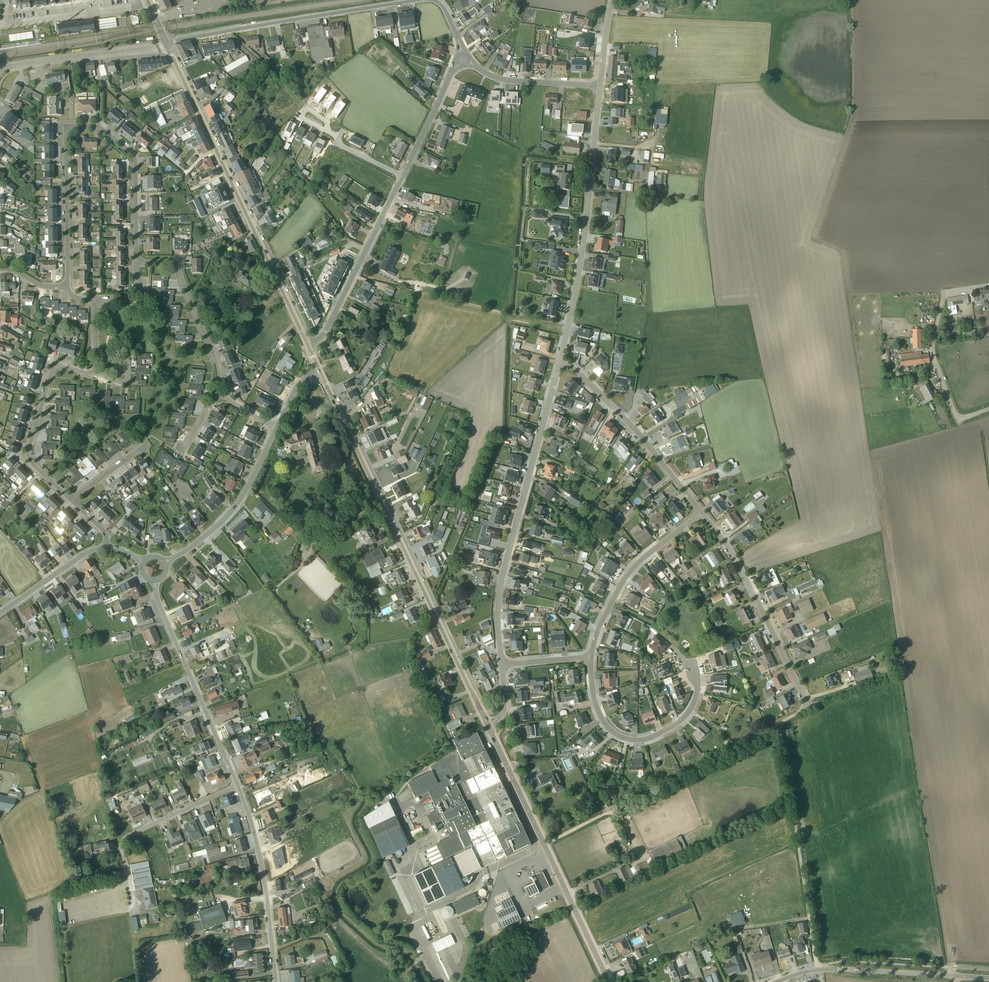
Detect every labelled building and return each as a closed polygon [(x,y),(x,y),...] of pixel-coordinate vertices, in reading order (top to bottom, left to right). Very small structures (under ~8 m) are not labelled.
[(16,10),(31,8),(29,0),(26,0),(26,1),(21,1),(21,0),(12,0),(12,6),(16,10)] [(161,14),(174,7),(171,1),(172,0),(154,0),(161,14)] [(454,4),(457,11),(468,6),(469,9),(476,5),(474,0),(469,0),(466,2),(465,0),(462,0),(454,4)] [(657,15),(657,14),(661,15),(662,12),(665,12),(666,5),(657,3),(657,5),(650,4),(648,13),(657,15)] [(478,5),(458,19),(462,25),(475,17),(474,15),(478,13),(477,11),(480,9),(478,5)] [(527,18),(532,19),(533,8),(524,7),(522,20),(526,20),(527,18)] [(484,15),(487,19),(495,14),(492,10),(484,15)] [(412,13),(405,14),(407,27),(414,26),(412,13)] [(407,27),(405,14),(398,15),(400,28),(407,27)] [(138,16),(130,17),(132,27),(139,26),(138,16)] [(380,31),(385,31),(383,16),(374,17),(375,28),(379,28),(380,31)] [(391,16),(383,16),(385,31),(390,30),(390,26),(392,26),(391,16)] [(589,20),(577,17),(576,23),(584,24),(583,27),(592,29),(593,23),(589,22),(589,20)] [(115,18),(98,20),(99,30),(117,28),(115,18)] [(472,27),(468,29),(468,32),(470,35),(473,40),(477,41),(480,39),(480,35),(478,33),(486,27),(481,20),(472,27)] [(77,23),(57,26),(58,37),(67,36),(69,36),(69,35),(79,34),(78,33),(90,31),(90,32),(95,32),(93,21),(89,22),(89,23),(77,24),(77,23)] [(329,26),(329,27),(331,39),(344,37),(342,24),(329,26)] [(323,27),(307,30),(307,33),(310,48),(312,62),(327,60),(334,59),(331,39),(329,27),(323,29),(323,27)] [(302,44),(305,43),(306,48),(310,48),(307,33),(304,34),(304,30),(295,31),(296,35),(294,36),(295,41),(297,40),(297,42),(298,49),(303,48),(302,44)] [(492,39),(500,35),(497,30),(490,34),(492,39)] [(32,32),(9,36),(10,42),(33,39),(32,32)] [(258,37),(246,39),(247,48),(255,46),(255,50),(259,49),(258,37)] [(590,38),(578,37),(577,44),(579,44),(579,48),(589,49),(590,38)] [(274,53),(273,48),(279,47),(277,38),(266,40),(269,54),(274,53)] [(210,45),(198,47),(203,56),(204,56),(204,58),(211,57),(211,59),(216,56),(219,55),(220,57),(225,55),(224,54),(228,54),(229,56),(238,51),(234,44),(233,45),(233,43),(231,43),(231,41),(220,43),(221,45),(219,46),(219,44),(211,45),(212,47),(210,47),(210,45)] [(486,41),(478,47),(480,50),(481,49),(485,55),(493,49),(491,46),(490,47),(486,41)] [(197,55),(199,60),(200,62),(203,60),(195,46),(192,47),(190,43),(190,42),(176,44),(175,46),(179,54),(186,50),(187,52),(191,58),(197,55)] [(442,62),(446,49),(434,45),(430,58),(442,62)] [(496,55),(492,64),(503,70),(508,61),(505,60),(511,49),(506,46),(503,53),(504,54),(502,58),(496,55)] [(551,57),(552,46),(544,46),(543,56),(551,57)] [(649,48),(648,60),(657,60),(657,48),(649,48)] [(186,50),(179,54),(183,64),(192,60),(193,63),(199,60),(197,55),(191,58),(187,52),(186,50)] [(530,53),(521,53),(520,57),(523,58),(522,73),(527,73),(528,65),(529,65),(530,53)] [(617,54),(617,58),(610,57),(609,66),(618,67),(618,63),(625,63),(626,55),(617,54)] [(248,61),(246,56),(224,68),(227,73),(248,61)] [(154,61),(155,72),(169,66),(166,60),(154,61)] [(554,60),(554,72),(566,72),(567,63),(558,62),(558,61),(554,60)] [(146,73),(146,61),(138,62),(139,74),(146,73)] [(535,61),(534,71),(539,71),(539,70),(545,70),(545,61),(535,61)] [(572,65),(571,72),(586,73),(586,61),(570,61),(569,65),(572,65)] [(92,72),(94,71),(93,63),(88,63),(88,64),(84,65),(85,73),(89,72),(89,78),(93,77),(92,72)] [(104,65),(107,76),(113,75),(113,77),(117,76),(115,68),(114,68),(114,64),(104,65)] [(107,76),(104,65),(98,66),(100,77),(107,76)] [(618,67),(609,66),(607,82),(631,84),(631,81),(627,81),(627,77),(617,76),(618,67)] [(435,82),(439,70),(431,67),(426,78),(435,82)] [(50,76),(45,76),(47,87),(62,85),(63,93),(70,92),(68,75),(64,75),(64,72),(51,74),(50,75),(50,76)] [(196,92),(212,85),(218,82),(216,76),(209,80),(208,77),(205,78),(207,82),(206,83),(204,78),(193,84),(196,92)] [(424,85),(416,78),(413,81),(418,85),(414,90),(413,89),(410,92),(417,99),(419,96),(426,102),(430,97),(421,88),(424,85)] [(132,81),(120,86),(122,91),(134,86),(132,81)] [(212,85),(196,92),(201,101),(211,96),(208,89),(209,88),(211,92),(215,90),(212,85)] [(467,106),(470,98),(472,99),(473,98),(480,101),(484,92),(469,86),(469,87),(464,85),(457,101),(467,106)] [(14,86),(9,93),(18,97),(20,94),(26,98),(27,95),(40,102),(42,97),(25,87),(23,91),(14,86)] [(226,90),(220,96),(229,104),(234,98),(226,90)] [(612,90),(611,103),(627,103),(627,90),(612,90)] [(498,109),(499,92),(491,92),(491,96),(490,96),(489,101),(488,101),(488,106),(492,106),(492,109),(498,109)] [(18,97),(9,93),(5,101),(14,106),(13,109),(18,112),(22,105),(16,101),(18,97)] [(177,107),(188,102),(184,94),(173,99),(177,107)] [(550,112),(551,105),(557,105),(558,96),(546,96),(545,112),(550,112)] [(49,98),(49,107),(62,107),(62,98),(49,98)] [(87,99),(78,99),(78,113),(87,113),(87,99)] [(95,99),(87,99),(87,113),(95,113),(95,99)] [(185,118),(193,114),(188,102),(177,107),(183,119),(185,118)] [(228,103),(224,109),(230,113),(234,108),(228,103)] [(62,107),(49,107),(49,116),(61,116),(62,107)] [(666,125),(668,108),(663,107),(663,110),(657,110),(656,124),(666,125)] [(114,109),(107,118),(116,125),(123,116),(114,109)] [(615,111),(611,111),(611,118),(624,118),(624,110),(615,110),(615,111)] [(266,117),(263,111),(261,113),(264,118),(261,120),(266,128),(271,125),(266,117)] [(8,113),(0,124),(0,128),(7,133),(11,136),(21,122),(17,119),(8,113)] [(166,124),(161,114),(155,117),(159,127),(166,124)] [(185,118),(187,123),(196,119),(193,114),(185,118)] [(209,120),(213,128),(228,121),(227,118),(220,121),(218,116),(209,120)] [(213,128),(217,136),(226,132),(229,131),(227,126),(230,124),(228,121),(213,128)] [(44,128),(44,134),(53,134),(53,128),(49,128),(49,122),(40,122),(40,128),(44,128)] [(127,122),(121,130),(132,138),(138,131),(127,122)] [(191,132),(200,128),(197,123),(189,127),(191,132)] [(282,136),(289,139),(296,126),(289,123),(282,136)] [(583,134),(584,126),(572,125),(571,134),(577,134),(577,133),(583,134)] [(435,144),(428,141),(425,147),(433,150),(434,147),(444,150),(447,139),(450,140),(453,130),(441,126),(435,144)] [(194,137),(202,133),(200,128),(191,132),(194,137)] [(305,131),(299,128),(295,135),(301,139),(305,131)] [(22,129),(21,132),(30,139),(32,136),(27,132),(28,131),(25,129),(24,130),(22,129)] [(30,139),(21,132),(19,135),(20,136),(19,138),(22,139),(23,138),(28,142),(30,139)] [(217,136),(223,150),(232,146),(235,144),(229,133),(227,134),(226,132),(217,136)] [(196,142),(205,138),(202,133),(194,137),(196,142)] [(316,136),(309,133),(305,141),(312,144),(316,136)] [(44,134),(44,141),(41,141),(41,144),(50,144),(50,141),(53,141),(53,134),(44,134)] [(142,134),(136,141),(142,145),(141,146),(145,149),(151,141),(142,134)] [(467,136),(460,134),(458,142),(464,144),(467,136)] [(8,147),(11,142),(0,135),(0,146),(6,150),(5,151),(14,157),(17,153),(8,147)] [(97,140),(86,140),(86,137),(81,137),(82,148),(97,147),(97,140)] [(198,146),(207,142),(205,138),(196,142),(198,146)] [(326,141),(320,138),(313,152),(319,155),(326,141)] [(571,139),(564,138),(563,152),(579,154),(580,144),(570,143),(571,139)] [(162,158),(172,146),(166,141),(157,153),(162,158)] [(202,155),(211,151),(207,142),(198,146),(202,155)] [(399,142),(395,150),(403,154),(407,146),(399,142)] [(555,147),(543,142),(541,146),(549,150),(549,149),(553,151),(555,147)] [(50,144),(41,144),(41,147),(44,147),(44,154),(53,154),(53,146),(50,146),(50,144)] [(113,148),(110,145),(104,150),(107,153),(113,148)] [(232,146),(223,150),(231,165),(240,160),(238,156),(242,154),(239,147),(234,150),(232,146)] [(174,160),(180,153),(173,147),(167,154),(174,160)] [(403,154),(395,150),(389,161),(397,165),(403,154)] [(1,159),(7,163),(11,157),(4,152),(0,151),(0,159),(1,159)] [(616,152),(609,151),(608,157),(607,157),(606,164),(615,165),(616,152)] [(639,151),(639,154),(641,154),(641,159),(643,160),(643,163),(648,163),(649,152),(639,151)] [(42,154),(42,160),(34,160),(34,163),(42,163),(50,163),(50,160),(53,160),(53,154),(44,154),(42,154)] [(78,160),(78,167),(86,167),(86,160),(88,160),(88,156),(93,156),(93,154),(88,154),(80,154),(80,160),(78,160)] [(440,161),(426,154),(421,163),(432,168),(434,165),(438,167),(440,161)] [(258,155),(254,160),(261,165),(260,165),(262,166),(264,163),(263,162),(266,159),(263,157),(262,159),(258,155)] [(197,159),(194,156),(189,161),(192,164),(197,159)] [(155,157),(147,158),(147,168),(155,168),(155,157)] [(200,174),(214,167),(210,158),(202,162),(203,164),(205,167),(198,170),(200,174)] [(231,165),(233,170),(244,165),(242,160),(240,160),(231,165)] [(53,165),(50,165),(50,163),(42,163),(42,166),(45,166),(45,173),(53,173),(53,165)] [(111,164),(112,174),(114,174),(122,174),(122,166),(120,166),(120,164),(111,164)] [(247,171),(244,165),(233,170),(236,176),(247,171)] [(263,166),(259,170),(264,174),(269,167),(266,165),(264,167),(263,166)] [(550,166),(541,165),(540,173),(549,174),(550,166)] [(569,199),(570,191),(572,175),(564,174),(565,166),(559,166),(558,167),(556,167),(555,174),(558,174),(557,182),(561,183),(560,190),(567,190),(566,197),(559,196),(558,208),(568,209),(569,199)] [(78,167),(78,174),(80,174),(80,177),(89,176),(89,173),(86,173),(86,167),(78,167)] [(247,171),(236,176),(240,186),(255,178),(251,169),(247,171)] [(218,176),(216,170),(200,177),(201,180),(209,177),(210,180),(218,176)] [(616,172),(605,171),(604,185),(619,187),(618,190),(632,192),(633,184),(620,183),(620,181),(615,180),(616,172)] [(42,179),(42,182),(50,182),(50,180),(53,180),(53,173),(45,173),(45,179),(42,179)] [(9,183),(9,181),(2,179),(4,175),(0,174),(0,184),(6,185),(3,190),(11,195),(16,188),(9,183)] [(111,180),(111,184),(120,184),(120,181),(122,181),(122,174),(114,174),(114,180),(111,180)] [(278,175),(273,181),(276,184),(282,178),(278,175)] [(341,187),(348,178),(344,175),(337,184),(341,187)] [(78,183),(78,187),(86,187),(89,187),(89,176),(80,177),(80,179),(77,180),(77,183),(78,183)] [(160,177),(147,177),(147,190),(160,190),(160,177)] [(255,178),(240,186),(247,200),(262,193),(255,178)] [(221,183),(219,179),(205,185),(208,191),(214,188),(213,187),(221,183)] [(114,187),(114,194),(122,194),(122,190),(123,190),(123,187),(120,187),(120,184),(111,184),(111,187),(114,187)] [(14,206),(14,197),(11,195),(3,190),(0,187),(0,205),(14,206)] [(77,191),(77,194),(80,194),(80,197),(89,197),(89,193),(86,193),(86,187),(78,187),(78,191),(77,191)] [(207,194),(213,208),(229,202),(222,187),(208,193),(207,194)] [(47,191),(47,198),(57,198),(56,191),(53,191),(53,188),(44,188),(44,191),(47,191)] [(262,193),(247,200),(251,208),(258,204),(256,201),(264,197),(266,201),(270,197),(268,194),(266,191),(262,193)] [(421,200),(406,193),(402,200),(412,204),(419,205),(421,200)] [(120,204),(120,201),(123,201),(123,198),(122,198),(122,194),(114,194),(114,200),(111,200),(111,204),(120,204)] [(375,209),(380,199),(371,194),(366,204),(375,209)] [(459,201),(423,194),(421,204),(434,207),(434,209),(456,214),(459,201)] [(53,207),(53,204),(57,204),(57,198),(47,198),(47,204),(45,204),(45,207),(53,207)] [(609,215),(615,216),(617,199),(611,198),(611,203),(603,202),(602,211),(609,212),(609,215)] [(157,199),(147,199),(147,212),(157,212),(157,199)] [(78,209),(78,213),(86,213),(86,206),(89,206),(89,203),(80,203),(80,206),(77,206),(77,209),(78,209)] [(195,211),(191,203),(187,205),(191,213),(195,211)] [(255,208),(256,209),(252,211),(257,221),(263,214),(261,210),(267,207),(265,203),(255,208)] [(353,209),(347,203),(343,208),(349,213),(353,209)] [(122,207),(120,207),(120,204),(111,204),(111,207),(114,207),(114,213),(122,213),(122,207)] [(45,211),(47,210),(47,217),(57,217),(57,210),(53,210),(53,207),(45,207),(45,211)] [(368,222),(371,216),(367,214),(368,213),(357,207),(354,213),(356,214),(361,217),(360,218),(368,222)] [(210,214),(215,225),(233,216),(229,208),(219,213),(218,210),(210,214)] [(402,210),(402,211),(398,209),(395,215),(403,219),(403,218),(408,221),(406,224),(412,227),(414,223),(411,222),(414,215),(402,210)] [(268,216),(264,218),(269,227),(272,225),(273,227),(277,226),(276,224),(281,221),(278,215),(275,217),(272,210),(266,213),(268,216)] [(81,220),(81,223),(89,223),(89,213),(86,213),(78,213),(79,217),(78,217),(78,220),(81,220)] [(112,220),(112,224),(120,224),(120,221),(122,221),(122,213),(114,213),(115,220),(112,220)] [(4,215),(4,216),(0,216),(0,225),(4,225),(4,226),(10,227),(13,218),(4,215)] [(160,216),(149,216),(150,227),(147,228),(147,233),(160,232),(159,223),(162,223),(162,219),(160,219),(160,216)] [(237,224),(233,216),(215,225),(219,233),(237,224)] [(53,226),(53,224),(57,223),(57,217),(47,217),(46,217),(46,223),(45,223),(45,226),(53,226)] [(567,236),(565,231),(566,219),(551,217),(549,226),(555,227),(555,230),(551,233),(555,239),(558,236),(562,236),(563,238),(567,236)] [(356,231),(359,226),(354,224),(354,222),(351,221),(347,228),(346,228),(344,232),(350,235),(349,236),(354,239),(357,234),(355,233),(356,231)] [(89,223),(81,223),(81,226),(79,226),(79,233),(87,233),(86,226),(89,226),(89,223)] [(242,235),(237,224),(219,233),(220,236),(230,232),(233,239),(242,235)] [(57,229),(53,229),(53,226),(45,226),(45,229),(47,229),(47,235),(57,235),(57,229)] [(5,236),(5,240),(7,240),(12,239),(24,248),(26,245),(12,235),(11,230),(5,229),(0,229),(0,236),(5,236)] [(35,238),(21,229),(19,233),(35,244),(35,238)] [(115,233),(116,240),(123,240),(123,236),(124,236),(124,233),(121,233),(121,230),(113,230),(113,233),(115,233)] [(79,233),(79,240),(81,240),(81,243),(90,243),(89,239),(87,239),(87,233),(79,233)] [(41,245),(43,245),(53,245),(53,243),(57,243),(57,235),(47,235),(44,235),(44,242),(41,242),(41,245)] [(172,241),(171,251),(178,251),(178,249),(186,249),(186,246),(187,246),(187,236),(180,236),(180,241),(172,241)] [(257,249),(251,236),(245,239),(247,243),(245,244),(247,246),(241,249),(244,255),(257,249)] [(303,249),(312,243),(307,236),(301,240),(302,240),(298,243),(303,249)] [(614,238),(613,241),(598,239),(597,245),(595,245),(594,251),(596,251),(607,253),(608,246),(608,245),(621,247),(621,244),(624,244),(625,239),(614,238)] [(24,248),(12,239),(7,240),(7,242),(0,242),(0,249),(8,248),(8,250),(15,249),(16,255),(25,255),(24,248)] [(157,239),(147,239),(148,243),(149,243),(149,251),(157,251),(157,239)] [(122,250),(121,247),(124,247),(124,244),(123,244),(123,240),(116,240),(116,247),(113,247),(113,250),(122,250)] [(319,250),(329,246),(325,240),(316,244),(319,250)] [(565,257),(560,256),(560,251),(553,250),(554,246),(537,243),(537,248),(551,250),(550,257),(553,258),(551,269),(563,271),(565,257)] [(43,248),(48,248),(48,255),(57,255),(57,248),(53,248),(53,245),(43,245),(43,248)] [(401,253),(389,247),(382,263),(381,263),(378,269),(394,277),(396,272),(392,270),(401,253)] [(80,252),(80,259),(88,259),(90,259),(90,252),(91,253),(91,249),(82,249),(82,252),(80,252)] [(115,253),(116,259),(124,259),(124,253),(122,253),(122,250),(113,250),(113,253),(115,253)] [(284,260),(287,266),(300,260),(304,258),(301,252),(297,252),(291,255),(291,257),(284,260)] [(602,260),(593,258),(591,269),(604,271),(606,260),(615,262),(616,258),(603,256),(602,260)] [(446,259),(440,257),(437,264),(443,267),(446,259)] [(80,266),(82,266),(82,269),(91,269),(91,266),(88,266),(88,259),(80,259),(80,266)] [(122,270),(122,267),(124,267),(124,259),(116,259),(116,266),(113,266),(113,267),(108,267),(108,270),(113,270),(122,270)] [(201,259),(191,259),(191,274),(201,274),(201,259)] [(287,266),(289,271),(297,268),(296,265),(302,263),(300,260),(287,266)] [(322,292),(333,298),(349,265),(338,260),(322,292)] [(289,271),(292,277),(300,273),(299,270),(313,264),(312,261),(305,264),(297,268),(289,271)] [(55,271),(55,262),(40,263),(40,273),(45,273),(45,271),(55,271)] [(233,267),(230,272),(233,274),(232,274),(238,278),(236,280),(248,288),(253,281),(248,278),(249,277),(233,267)] [(91,269),(82,269),(82,272),(79,272),(79,275),(80,275),(80,280),(88,279),(88,273),(93,273),(93,269),(91,269)] [(122,270),(113,270),(113,273),(116,273),(116,280),(124,280),(124,273),(122,273),(122,270)] [(300,273),(289,278),(309,320),(311,320),(314,327),(315,327),(316,326),(317,325),(320,319),(318,316),(320,315),(319,313),(320,312),(317,305),(315,306),(314,304),(317,302),(312,291),(309,292),(300,273)] [(598,277),(590,275),(588,286),(602,289),(604,279),(615,281),(616,276),(612,276),(599,273),(598,277)] [(157,281),(157,291),(159,291),(166,291),(166,280),(168,280),(168,276),(153,276),(153,281),(157,281)] [(79,283),(79,286),(82,286),(83,289),(90,289),(90,279),(88,279),(80,280),(80,284),(79,283)] [(111,280),(111,287),(114,287),(114,290),(122,290),(122,287),(125,287),(124,280),(116,280),(111,280)] [(562,283),(552,281),(549,294),(560,296),(562,283)] [(371,295),(375,289),(363,282),(359,289),(367,293),(371,295)] [(15,283),(1,284),(1,293),(2,293),(2,298),(10,297),(9,290),(15,290),(15,283)] [(395,289),(388,286),(384,293),(392,296),(395,289)] [(362,303),(363,301),(366,303),(370,296),(367,294),(367,293),(359,289),(356,296),(359,298),(357,301),(362,303)] [(988,299),(988,290),(980,292),(981,296),(976,297),(977,302),(980,301),(980,299),(981,299),(981,300),(982,300),(983,304),(982,304),(983,308),(988,307),(988,304),(986,304),(985,299),(988,299)] [(163,303),(163,306),(171,306),(171,304),(172,304),(172,295),(174,295),(174,292),(166,291),(159,291),(159,297),(167,297),(167,303),(163,303)] [(33,294),(22,293),(21,302),(33,303),(33,294)] [(969,303),(967,295),(947,299),(950,315),(957,314),(955,305),(969,303)] [(43,309),(52,309),(51,301),(49,301),(49,299),(39,299),(39,305),(43,305),(43,309)] [(548,305),(547,311),(544,310),(543,316),(556,318),(559,302),(547,300),(546,305),(548,305)] [(54,315),(60,315),(60,305),(58,305),(58,301),(51,301),(52,309),(52,311),(54,311),(54,315)] [(372,304),(369,310),(378,315),(381,309),(372,304)] [(62,318),(70,318),(70,308),(67,308),(67,305),(60,305),(60,315),(62,315),(62,318)] [(169,318),(169,321),(177,321),(177,319),(178,319),(178,310),(180,310),(180,307),(171,306),(163,306),(163,310),(165,310),(165,312),(173,312),(173,318),(169,318)] [(352,306),(349,312),(357,316),(358,312),(366,317),(368,313),(356,306),(355,308),(352,306)] [(76,318),(78,318),(79,311),(76,311),(76,309),(70,308),(70,318),(70,319),(76,320),(76,318)] [(2,317),(2,318),(18,320),(18,316),(10,315),(10,314),(10,309),(4,309),(3,313),(2,313),(1,317),(2,317)] [(85,311),(79,311),(78,318),(78,321),(88,321),(88,315),(85,315),(85,311)] [(358,319),(356,323),(367,330),(369,326),(358,319)] [(176,327),(175,336),(178,336),(184,337),(184,334),(185,325),(186,325),(186,322),(177,321),(169,321),(168,327),(176,327)] [(524,335),(518,333),(517,333),(519,327),(514,326),(513,329),(514,329),(513,333),(513,339),(523,342),(524,335)] [(2,327),(0,330),(0,336),(5,339),(7,336),(17,342),(20,338),(2,327)] [(579,329),(577,337),(588,339),(590,331),(580,329),(579,329)] [(921,329),(912,330),(913,349),(921,348),(921,338),(923,338),(923,331),(921,331),(921,329)] [(279,342),(276,340),(272,344),(270,348),(273,350),(275,347),(277,343),(282,347),(279,350),(282,352),(283,349),(290,342),(289,341),(292,337),(287,333),(279,342)] [(181,348),(181,352),(189,352),(190,349),(191,349),(191,340),(192,340),(192,337),(184,337),(178,336),(178,342),(186,342),(185,348),(181,348)] [(536,344),(535,348),(536,351),(549,354),(551,346),(549,346),(550,343),(547,342),(548,340),(538,338),(536,344)] [(576,340),(578,343),(576,353),(585,355),(587,345),(582,344),(582,343),(579,338),(576,340)] [(380,339),(371,355),(374,357),(378,352),(380,354),(385,345),(382,342),(383,341),(380,339)] [(58,340),(57,342),(51,341),(48,349),(55,351),(56,348),(58,349),(61,341),(58,340)] [(225,340),(218,343),(221,350),(225,348),(226,351),(233,348),(232,345),(230,345),(229,343),(227,344),(225,340)] [(344,340),(336,343),(340,350),(342,349),(345,356),(350,354),(344,340)] [(58,349),(61,349),(60,353),(66,354),(69,346),(63,345),(64,342),(61,341),(58,349)] [(2,353),(3,349),(11,351),(12,348),(1,344),(1,345),(0,345),(0,352),(2,353)] [(69,345),(69,346),(66,354),(73,356),(74,353),(77,354),(79,348),(69,345)] [(613,350),(613,353),(615,353),(615,354),(621,355),(622,347),(616,346),(615,350),(613,350)] [(223,355),(225,361),(233,358),(231,353),(235,351),(233,348),(226,351),(227,354),(223,355)] [(890,350),(882,351),(883,368),(890,367),(890,350)] [(522,351),(520,359),(528,361),(529,357),(528,356),(528,353),(522,351)] [(902,367),(925,364),(930,363),(928,354),(921,355),(921,352),(916,353),(901,355),(902,367)] [(32,357),(30,363),(41,366),(43,360),(39,358),(40,356),(32,353),(31,356),(32,357)] [(149,354),(135,354),(135,358),(136,358),(136,367),(137,367),(137,369),(146,369),(146,366),(141,366),(141,360),(149,360),(149,354)] [(291,356),(287,354),(280,364),(278,363),(275,367),(282,372),(285,367),(290,370),(295,363),(289,359),(291,356)] [(593,361),(596,365),(596,368),(593,371),(599,377),(604,372),(604,373),(606,371),(608,368),(608,364),(606,361),(608,360),(607,358),(603,354),(600,357),(599,356),(593,361)] [(353,366),(348,355),(340,359),(345,371),(347,370),(349,375),(357,371),(355,365),(353,366)] [(12,357),(10,362),(17,365),(20,366),(22,362),(12,357)] [(233,358),(225,361),(227,368),(232,366),(233,369),(240,366),(242,365),(241,362),(235,364),(233,358)] [(543,375),(547,362),(537,359),(533,373),(543,375)] [(0,362),(0,370),(1,367),(5,368),(6,364),(16,368),(17,365),(10,362),(7,361),(6,363),(0,362)] [(30,363),(29,367),(28,367),(27,370),(25,369),(25,367),(21,366),(20,370),(27,372),(34,374),(35,372),(40,373),(41,366),(30,363)] [(229,373),(231,379),(239,376),(242,375),(240,369),(242,368),(240,366),(233,369),(234,371),(229,373)] [(137,369),(135,369),(135,373),(136,373),(136,382),(137,382),(137,385),(146,385),(146,381),(141,381),(141,375),(152,375),(152,369),(146,369),(137,369)] [(205,371),(191,370),(190,375),(196,376),(195,382),(189,381),(189,385),(201,386),(202,383),(203,376),(204,376),(205,371)] [(30,376),(28,382),(36,384),(38,378),(33,376),(34,374),(27,372),(26,374),(30,376)] [(239,376),(231,379),(234,385),(238,384),(239,386),(248,382),(247,379),(241,381),(239,376)] [(346,391),(349,389),(350,390),(362,385),(366,378),(363,376),(358,380),(351,381),(343,385),(346,391)] [(615,376),(613,391),(626,393),(626,392),(631,393),(632,388),(633,388),(634,379),(615,376)] [(361,393),(361,390),(364,389),(369,380),(366,378),(362,385),(350,390),(351,392),(347,394),(350,401),(359,396),(361,393)] [(541,381),(529,378),(526,390),(537,393),(541,381)] [(921,402),(923,405),(927,403),(936,398),(928,384),(926,379),(919,382),(922,387),(916,390),(922,401),(921,402)] [(573,397),(581,387),(571,380),(566,387),(565,386),(562,389),(573,397)] [(22,387),(21,390),(29,392),(30,390),(34,391),(36,384),(28,382),(26,381),(25,384),(24,384),(23,387),(22,387)] [(241,389),(236,391),(239,397),(246,394),(245,390),(250,388),(248,382),(239,386),(241,389)] [(675,417),(718,391),(717,389),(717,388),(714,383),(712,385),(712,384),(704,388),(707,393),(673,413),(675,417)] [(189,385),(188,391),(196,391),(195,396),(191,396),(191,400),(195,400),(200,401),(200,398),(201,398),(202,389),(203,390),(203,386),(201,386),(189,385)] [(74,387),(59,386),(59,389),(60,389),(60,398),(61,398),(60,401),(70,401),(70,397),(65,397),(65,392),(73,392),(74,387)] [(95,393),(95,387),(92,387),(92,388),(83,388),(80,388),(79,397),(83,397),(83,393),(89,393),(88,401),(94,402),(95,393)] [(673,400),(676,406),(693,395),(690,388),(673,400)] [(681,393),(684,391),(682,388),(679,390),(678,389),(673,392),(676,397),(682,393),(681,393)] [(645,392),(646,391),(644,389),(642,390),(638,393),(642,398),(645,402),(640,406),(641,408),(638,411),(642,416),(649,410),(649,411),(656,405),(653,400),(655,399),(650,393),(647,395),(645,392)] [(412,390),(409,395),(415,398),(418,393),(412,390)] [(110,397),(110,392),(106,391),(106,393),(98,392),(98,393),(95,393),(94,402),(94,406),(98,406),(98,397),(104,397),(103,406),(109,406),(110,397)] [(371,398),(376,408),(385,404),(378,391),(370,394),(371,398)] [(271,411),(276,402),(260,394),(256,403),(260,405),(271,411)] [(124,402),(125,396),(121,396),(121,397),(112,397),(110,397),(109,406),(113,406),(113,402),(118,402),(118,410),(124,411),(124,402)] [(424,397),(420,405),(423,406),(421,409),(426,412),(433,398),(428,396),(427,399),(424,397)] [(576,398),(574,403),(591,409),(594,399),(590,396),(587,402),(576,398)] [(13,404),(17,405),(24,407),(25,405),(30,406),(32,399),(24,397),(22,403),(14,401),(13,404)] [(570,410),(573,402),(561,398),(560,399),(557,398),(555,405),(570,410)] [(191,400),(180,399),(180,404),(188,405),(187,411),(183,410),(183,411),(179,411),(178,414),(186,414),(191,415),(191,412),(192,412),(193,404),(194,404),(195,400),(191,400)] [(139,415),(139,400),(136,400),(136,402),(127,401),(127,402),(124,402),(124,411),(128,411),(128,406),(133,407),(133,415),(139,415)] [(534,408),(536,404),(524,400),(523,405),(524,405),(522,412),(531,415),(533,408),(534,408)] [(60,401),(55,401),(54,404),(56,404),(55,413),(56,413),(56,415),(65,416),(65,415),(67,415),(67,412),(61,412),(61,407),(69,407),(70,401),(60,401)] [(29,411),(24,410),(24,407),(17,405),(16,408),(20,409),(19,415),(27,418),(29,411)] [(369,416),(360,420),(364,430),(381,423),(374,408),(367,411),(369,416)] [(664,416),(660,409),(656,411),(657,412),(652,415),(654,418),(655,420),(654,421),(657,425),(664,419),(663,417),(664,416)] [(217,412),(214,418),(221,422),(223,423),(226,418),(228,420),(230,417),(222,412),(221,415),(217,412)] [(594,415),(584,433),(591,437),(604,416),(598,412),(596,416),(594,415)] [(178,414),(172,413),(171,418),(177,419),(176,424),(174,424),(174,428),(178,429),(183,429),(183,426),(184,426),(185,418),(186,418),(186,414),(178,414)] [(19,415),(17,421),(13,420),(12,423),(19,425),(20,423),(25,424),(27,418),(19,415)] [(56,415),(50,415),(50,419),(51,419),(51,428),(52,428),(52,430),(61,431),(67,431),(67,429),(61,428),(61,427),(56,427),(56,421),(65,422),(65,416),(56,415)] [(569,421),(559,417),(555,426),(565,430),(569,421)] [(214,418),(211,424),(214,426),(213,429),(220,433),(220,432),(222,430),(220,429),(223,424),(221,423),(221,422),(214,418)] [(23,429),(18,428),(19,425),(12,423),(6,421),(5,425),(15,428),(13,433),(21,436),(23,429)] [(599,436),(604,440),(612,427),(613,425),(607,422),(599,436)] [(679,430),(674,422),(662,429),(665,434),(663,435),(665,438),(679,430)] [(519,440),(521,433),(523,433),(523,432),(531,434),(533,428),(528,427),(529,426),(519,423),(518,426),(516,427),(514,427),(513,429),(511,429),(509,437),(519,440)] [(174,428),(163,427),(163,433),(171,434),(170,439),(164,438),(164,435),(163,435),(162,440),(164,440),(165,442),(166,442),(174,443),(174,440),(175,441),(176,432),(177,432),(178,429),(174,428)] [(618,430),(612,427),(604,440),(603,442),(609,445),(618,430)] [(255,444),(260,434),(248,428),(244,437),(248,439),(247,440),(255,444)] [(369,439),(369,441),(385,433),(383,428),(367,436),(368,440),(369,439)] [(207,429),(204,434),(211,438),(214,433),(218,436),(220,433),(213,429),(211,431),(207,429)] [(52,430),(46,430),(46,433),(47,433),(46,443),(47,443),(47,445),(56,446),(60,446),(60,443),(56,443),(56,442),(52,441),(52,436),(60,437),(61,431),(52,430)] [(119,451),(121,449),(122,450),(129,444),(129,445),(132,443),(123,432),(118,436),(123,442),(119,445),(117,442),(114,444),(119,451)] [(275,449),(278,457),(288,454),(289,457),(293,456),(292,453),(305,450),(312,475),(327,471),(325,462),(318,464),(310,432),(292,437),(293,441),(283,443),(284,446),(275,449)] [(7,438),(6,441),(14,444),(15,441),(19,442),(21,436),(13,433),(12,440),(7,438)] [(388,439),(385,433),(369,441),(370,442),(372,446),(388,439)] [(204,434),(201,440),(204,442),(203,445),(210,449),(212,446),(211,445),(214,440),(211,438),(204,434)] [(671,448),(673,452),(686,446),(688,445),(685,437),(683,438),(682,437),(670,442),(673,448),(671,448)] [(632,447),(623,438),(616,445),(618,448),(616,450),(622,456),(621,457),(624,460),(630,455),(627,451),(632,447)] [(559,453),(556,452),(557,446),(561,447),(562,443),(559,442),(551,440),(547,455),(558,458),(559,453)] [(4,444),(6,445),(5,451),(16,454),(18,448),(13,447),(14,444),(6,441),(5,441),(4,444)] [(110,458),(116,453),(117,454),(120,452),(119,451),(114,444),(111,441),(106,444),(111,450),(107,453),(105,450),(101,453),(107,460),(109,458),(110,458)] [(387,446),(374,452),(379,462),(391,456),(388,451),(389,451),(387,447),(393,444),(391,441),(385,444),(387,446)] [(249,455),(252,449),(243,444),(239,451),(236,455),(247,460),(249,456),(249,455)] [(47,445),(41,445),(41,448),(43,448),(42,460),(51,461),(52,456),(47,456),(47,451),(56,452),(56,446),(47,445)] [(198,445),(194,451),(201,455),(204,450),(208,452),(210,449),(203,445),(202,447),(198,445)] [(89,456),(86,458),(95,468),(97,467),(98,467),(104,462),(105,463),(108,461),(107,460),(101,453),(95,446),(92,448),(96,452),(94,453),(99,459),(95,463),(89,456)] [(412,448),(408,457),(411,458),(411,459),(419,463),(426,449),(422,447),(420,452),(412,448)] [(160,466),(164,459),(165,460),(168,461),(166,465),(170,467),(174,459),(172,458),(172,457),(165,453),(165,452),(162,450),(158,456),(159,456),(155,463),(160,466)] [(403,450),(393,455),(396,460),(404,456),(405,455),(403,450)] [(194,451),(191,456),(195,458),(193,461),(200,465),(202,462),(198,460),(201,455),(194,451)] [(432,454),(428,461),(434,464),(437,457),(432,454)] [(519,468),(522,458),(512,455),(511,459),(512,459),(511,466),(519,468)] [(631,473),(642,460),(635,455),(625,468),(631,473)] [(701,461),(699,455),(686,459),(688,464),(689,464),(691,470),(701,467),(700,462),(701,461)] [(396,460),(388,463),(384,465),(385,469),(388,467),(390,474),(392,473),(394,477),(405,472),(401,465),(407,462),(404,456),(396,460)] [(87,468),(83,472),(80,468),(77,471),(83,477),(85,475),(85,476),(92,471),(93,472),(96,469),(95,468),(86,458),(82,462),(87,468)] [(239,477),(245,465),(232,459),(229,458),(226,464),(229,466),(227,471),(239,477)] [(14,469),(12,467),(15,463),(10,459),(5,465),(9,469),(6,472),(9,474),(14,469)] [(181,478),(188,465),(185,463),(184,464),(177,460),(177,461),(174,459),(170,467),(173,469),(175,465),(180,468),(176,475),(181,478)] [(737,462),(734,463),(733,459),(729,460),(732,468),(739,466),(737,462)] [(143,471),(148,467),(144,461),(138,465),(141,468),(138,470),(143,476),(146,474),(143,471)] [(221,471),(223,467),(212,462),(211,465),(221,471)] [(556,477),(554,476),(556,467),(546,464),(545,467),(546,468),(543,477),(548,478),(548,479),(555,481),(556,477)] [(518,471),(501,466),(499,473),(505,475),(504,481),(514,484),(518,471)] [(564,466),(563,469),(566,470),(566,471),(574,475),(575,471),(564,466)] [(11,477),(14,474),(18,478),(24,471),(20,467),(16,470),(14,469),(9,474),(11,477)] [(73,485),(80,480),(83,478),(83,477),(77,471),(74,467),(69,471),(74,477),(71,480),(68,477),(65,480),(70,486),(73,484),(73,485)] [(134,468),(128,472),(133,478),(135,481),(140,477),(142,481),(145,479),(143,476),(138,470),(136,471),(134,468)] [(29,476),(24,471),(18,478),(23,482),(20,485),(22,487),(28,482),(26,479),(29,476)] [(133,478),(128,472),(123,476),(126,479),(123,481),(128,488),(131,486),(128,482),(133,478)] [(659,481),(651,472),(644,478),(652,487),(659,481)] [(634,479),(628,474),(624,479),(630,484),(634,479)] [(705,487),(706,490),(715,488),(714,484),(716,484),(715,481),(717,480),(715,475),(706,478),(708,483),(705,484),(706,486),(705,487)] [(208,476),(204,479),(210,488),(214,485),(208,476)] [(230,493),(236,483),(228,478),(221,487),(230,493)] [(118,479),(112,483),(117,490),(120,488),(121,489),(123,487),(125,490),(128,488),(123,481),(120,483),(118,479)] [(11,486),(17,490),(21,484),(15,480),(11,486)] [(402,482),(391,487),(392,489),(394,494),(395,493),(398,500),(406,495),(405,492),(406,491),(405,488),(403,489),(402,486),(403,485),(402,482)] [(41,488),(36,483),(33,486),(31,484),(26,490),(28,493),(30,491),(35,495),(41,488)] [(117,490),(112,483),(107,487),(110,491),(108,492),(112,499),(117,495),(115,492),(117,490)] [(500,485),(497,495),(508,498),(510,488),(500,485)] [(550,501),(556,492),(545,485),(543,488),(544,489),(540,495),(550,501)] [(33,497),(37,501),(39,504),(45,498),(43,496),(46,493),(41,488),(35,495),(33,497)] [(369,503),(362,489),(357,492),(363,505),(369,503)] [(647,490),(641,495),(646,501),(651,496),(650,494),(647,490)] [(140,495),(138,491),(131,496),(134,499),(140,495)] [(759,491),(753,496),(757,502),(764,498),(759,491)] [(212,512),(222,502),(213,492),(203,502),(212,512)] [(489,502),(491,494),(485,492),(482,501),(489,502)] [(662,504),(667,500),(661,493),(658,495),(660,498),(655,501),(658,505),(659,506),(662,504)] [(572,495),(568,502),(578,508),(579,506),(581,507),(584,503),(582,501),(572,495)] [(50,496),(47,500),(45,498),(39,504),(37,506),(40,509),(43,506),(47,510),(55,501),(50,496)] [(721,497),(711,506),(719,515),(727,509),(722,503),(724,501),(721,497)] [(5,509),(10,504),(3,498),(0,501),(0,504),(5,509)] [(37,506),(30,500),(28,503),(34,509),(37,506)] [(99,509),(105,503),(102,500),(99,504),(94,500),(89,505),(94,510),(97,507),(99,509)] [(675,500),(668,505),(676,515),(683,509),(678,504),(678,503),(675,500)] [(60,505),(55,501),(47,510),(51,514),(53,517),(59,511),(56,508),(60,505)] [(133,512),(137,508),(130,501),(126,505),(133,512)] [(420,516),(415,507),(413,508),(410,501),(402,506),(405,512),(406,511),(411,520),(420,516)] [(182,507),(181,507),(186,514),(191,511),(186,504),(185,504),(183,502),(180,504),(182,507)] [(107,505),(105,503),(99,509),(101,511),(98,514),(103,518),(110,511),(111,510),(107,506),(107,505)] [(275,517),(261,503),(256,508),(253,512),(259,518),(263,514),(268,519),(269,519),(271,521),(275,517)] [(492,508),(490,516),(506,520),(507,512),(497,510),(498,507),(486,503),(486,507),(492,508)] [(33,509),(27,504),(24,508),(29,513),(33,509)] [(655,507),(659,512),(649,520),(657,530),(667,521),(660,512),(662,510),(659,506),(658,505),(655,507)] [(546,516),(548,509),(539,507),(537,514),(535,513),(534,518),(546,521),(547,516),(546,516)] [(203,519),(196,509),(192,512),(194,515),(192,516),(194,519),(193,520),(198,527),(204,522),(202,520),(203,519)] [(61,513),(59,511),(53,517),(56,519),(56,518),(61,522),(63,520),(69,514),(64,510),(61,513)] [(460,510),(453,525),(456,527),(457,524),(456,524),(461,513),(464,514),(465,512),(460,510)] [(114,515),(110,511),(103,518),(108,523),(111,520),(113,522),(119,516),(116,513),(114,515)] [(618,512),(614,516),(617,520),(622,516),(618,512)] [(747,518),(750,522),(759,517),(755,512),(747,518)] [(734,513),(723,521),(732,532),(742,523),(734,513)] [(63,520),(67,525),(65,527),(67,530),(72,524),(70,522),(73,519),(69,514),(63,520)] [(503,527),(506,520),(490,516),(489,522),(482,520),(481,524),(497,529),(498,526),(503,527)] [(135,538),(143,528),(129,517),(121,526),(125,529),(125,528),(131,533),(130,534),(135,538)] [(759,517),(750,522),(756,530),(764,524),(759,517)] [(187,521),(185,518),(180,521),(183,524),(178,527),(185,536),(194,530),(187,521)] [(249,528),(243,521),(231,532),(234,535),(231,538),(236,543),(245,535),(243,533),(249,528)] [(157,528),(150,529),(151,535),(154,534),(155,538),(152,539),(153,544),(161,543),(161,540),(163,540),(166,543),(167,543),(173,538),(169,532),(168,532),(161,522),(158,524),(157,526),(157,528)] [(433,543),(441,540),(445,528),(442,527),(443,524),(439,522),(435,536),(430,538),(433,543)] [(78,523),(75,526),(72,524),(67,530),(69,532),(72,529),(74,531),(73,532),(76,534),(83,527),(78,523)] [(412,531),(414,536),(430,527),(433,526),(431,523),(423,526),(423,525),(419,527),(420,528),(412,531)] [(635,528),(638,531),(632,535),(640,545),(651,537),(640,523),(635,528)] [(364,542),(369,551),(374,549),(372,544),(376,542),(373,537),(375,536),(372,531),(371,531),(368,526),(358,530),(362,537),(360,538),(363,543),(364,542)] [(532,537),(539,538),(540,533),(545,534),(546,528),(541,527),(541,528),(532,526),(530,535),(532,535),(532,537)] [(88,532),(83,527),(76,534),(74,536),(81,542),(86,537),(84,535),(88,532)] [(293,532),(289,527),(283,532),(285,534),(282,537),(284,540),(293,532)] [(433,532),(430,527),(414,536),(417,541),(424,538),(424,537),(430,535),(429,533),(433,532)] [(499,532),(487,529),(484,537),(498,541),(499,536),(498,536),(499,532)] [(746,532),(738,537),(744,548),(755,541),(750,533),(748,535),(746,532)] [(701,548),(709,542),(707,538),(705,539),(702,533),(695,538),(694,536),(689,540),(693,546),(698,542),(701,548)] [(567,541),(552,537),(551,543),(566,546),(567,541)] [(65,544),(60,548),(64,554),(70,550),(68,547),(70,545),(65,538),(62,540),(65,544)] [(522,548),(531,551),(532,548),(539,550),(541,544),(528,541),(528,542),(524,541),(522,548)] [(631,554),(634,550),(625,541),(622,544),(623,545),(615,553),(618,556),(619,555),(623,559),(630,552),(631,554)] [(42,553),(47,550),(41,542),(37,544),(42,553)] [(477,545),(468,543),(467,548),(476,551),(477,545)] [(59,558),(64,554),(60,548),(57,544),(49,550),(50,550),(48,552),(51,557),(53,555),(54,556),(57,554),(59,558)] [(430,544),(418,550),(422,559),(434,553),(430,544)] [(366,555),(361,558),(372,579),(381,574),(379,569),(383,567),(384,569),(396,563),(393,556),(385,559),(382,552),(386,550),(384,546),(366,555)] [(33,557),(26,549),(21,553),(29,561),(33,557)] [(674,549),(664,557),(670,565),(680,557),(674,549)] [(484,558),(487,559),(496,561),(498,553),(489,551),(489,553),(480,550),(479,552),(476,551),(475,555),(478,556),(484,558)] [(723,562),(715,550),(707,556),(715,567),(723,562)] [(443,552),(426,560),(434,578),(437,577),(440,570),(439,568),(441,567),(444,560),(446,559),(443,552)] [(51,562),(44,553),(38,558),(34,561),(41,570),(45,567),(44,565),(46,564),(47,565),(51,562)] [(213,568),(219,563),(210,554),(206,557),(208,560),(203,565),(209,571),(209,572),(211,574),(213,574),(215,573),(215,571),(213,568)] [(539,559),(530,557),(521,554),(519,560),(519,562),(528,564),(528,562),(537,565),(539,559)] [(478,556),(475,566),(481,568),(482,565),(494,568),(496,561),(487,559),(487,561),(483,560),(484,558),(478,556)] [(614,572),(618,566),(603,557),(600,562),(604,564),(600,571),(610,577),(613,571),(614,572)] [(90,559),(81,565),(86,572),(84,573),(89,580),(92,577),(92,576),(90,573),(97,569),(90,559)] [(228,562),(227,561),(222,567),(229,574),(233,570),(234,571),(236,569),(234,568),(236,565),(231,560),(228,562)] [(659,561),(650,569),(656,576),(657,575),(660,578),(664,575),(661,572),(665,569),(659,561)] [(690,568),(686,562),(680,566),(685,572),(690,568)] [(124,570),(119,563),(107,571),(113,581),(118,578),(116,576),(124,570)] [(205,579),(195,568),(192,571),(193,572),(186,578),(195,588),(198,586),(205,579)] [(517,568),(516,575),(525,577),(525,576),(532,578),(533,576),(536,577),(537,573),(517,568)] [(728,571),(727,568),(718,573),(724,586),(732,581),(727,572),(728,571)] [(405,582),(399,570),(396,571),(396,570),(391,572),(392,574),(390,574),(389,572),(381,576),(385,584),(395,580),(398,585),(405,582)] [(486,586),(489,574),(474,571),(472,584),(486,586)] [(769,571),(761,574),(765,581),(764,582),(766,586),(773,582),(771,577),(772,576),(769,571)] [(70,578),(65,581),(74,594),(79,590),(76,585),(80,583),(73,574),(69,577),(70,578)] [(261,578),(264,583),(271,579),(267,574),(261,578)] [(656,586),(647,575),(637,583),(644,592),(648,588),(652,593),(660,587),(658,584),(656,586)] [(216,583),(211,577),(206,581),(212,587),(213,587),(214,588),(216,586),(215,585),(216,583)] [(679,583),(674,578),(669,582),(674,588),(679,583)] [(541,584),(553,587),(554,582),(543,579),(541,584)] [(512,581),(511,585),(510,588),(519,590),(519,587),(526,588),(528,583),(516,580),(516,582),(512,581)] [(816,581),(815,580),(798,588),(799,592),(815,585),(816,588),(823,585),(821,580),(820,581),(819,580),(816,581)] [(118,587),(121,594),(131,590),(135,588),(132,581),(118,587)] [(601,597),(607,586),(597,581),(592,592),(601,597)] [(187,589),(180,582),(177,585),(178,586),(169,594),(177,602),(184,595),(183,593),(187,589)] [(57,588),(51,592),(56,599),(65,593),(59,584),(55,587),(57,588)] [(384,586),(377,589),(381,597),(388,593),(384,586)] [(788,600),(799,595),(796,588),(785,593),(782,586),(766,593),(768,597),(771,596),(772,598),(774,602),(781,598),(780,596),(785,594),(788,600)] [(143,597),(139,587),(135,588),(131,590),(134,597),(130,598),(126,600),(118,603),(122,612),(134,607),(132,602),(137,600),(143,597)] [(725,595),(730,605),(741,600),(737,593),(736,593),(734,590),(725,595)] [(410,603),(404,591),(391,597),(398,611),(403,609),(402,607),(410,603)] [(637,605),(641,599),(630,593),(627,598),(629,599),(626,605),(636,610),(639,606),(637,605)] [(55,608),(45,594),(42,596),(42,597),(37,601),(40,605),(39,606),(43,611),(46,608),(49,612),(55,608)] [(96,594),(87,596),(88,603),(98,600),(96,594)] [(459,601),(448,607),(449,611),(450,610),(451,612),(454,611),(454,612),(467,606),(464,600),(466,599),(464,595),(458,598),(459,601)] [(104,605),(119,599),(117,596),(103,602),(104,605)] [(199,598),(190,602),(193,609),(199,607),(203,606),(199,598)] [(511,599),(507,598),(506,605),(514,606),(514,602),(519,603),(520,599),(512,598),(511,599)] [(595,609),(597,605),(584,598),(581,602),(580,601),(575,610),(586,615),(590,607),(595,609)] [(808,599),(797,604),(802,616),(814,611),(808,599)] [(76,602),(71,606),(75,612),(80,609),(76,602)] [(787,608),(776,613),(781,624),(793,618),(791,614),(794,612),(790,603),(786,605),(787,608)] [(383,615),(392,611),(389,606),(381,610),(383,615)] [(31,607),(22,614),(28,623),(36,618),(35,616),(37,615),(31,607)] [(152,619),(148,609),(144,611),(143,607),(132,612),(137,625),(152,619)] [(192,620),(187,607),(175,612),(177,616),(178,616),(181,624),(192,620)] [(569,611),(561,607),(557,614),(565,618),(569,611)] [(752,620),(747,608),(737,613),(742,624),(752,620)] [(416,614),(413,609),(402,615),(405,621),(407,619),(410,624),(417,620),(415,615),(416,614)] [(196,620),(197,624),(218,615),(216,611),(196,620)] [(712,619),(717,614),(714,611),(709,615),(712,619)] [(627,625),(629,619),(619,614),(617,618),(618,619),(615,625),(626,630),(629,626),(627,625)] [(823,614),(805,622),(809,631),(827,623),(823,614)] [(525,622),(525,615),(508,615),(508,622),(508,626),(517,626),(517,622),(525,622)] [(462,616),(454,620),(457,626),(471,619),(469,616),(463,618),(462,616)] [(723,625),(720,618),(714,620),(718,627),(723,625)] [(584,630),(587,625),(577,620),(571,631),(579,636),(582,630),(584,630)] [(25,640),(39,630),(34,623),(23,631),(21,629),(18,631),(25,640)] [(833,627),(813,637),(815,643),(836,633),(835,632),(843,628),(841,623),(833,627)] [(185,639),(192,636),(191,632),(199,629),(197,624),(185,628),(186,631),(182,632),(185,639)] [(796,626),(785,631),(790,642),(802,637),(796,626)] [(160,642),(154,628),(141,633),(147,647),(160,642)] [(38,637),(40,640),(50,633),(46,629),(41,633),(41,634),(38,637)] [(115,636),(116,643),(131,640),(129,633),(128,633),(127,631),(122,632),(123,634),(115,636)] [(620,635),(611,631),(606,644),(616,647),(620,635)] [(434,632),(426,635),(434,651),(441,647),(434,632)] [(479,643),(477,639),(481,637),(478,632),(464,638),(469,648),(479,643)] [(512,636),(508,636),(509,643),(510,643),(522,642),(522,638),(520,638),(520,636),(521,636),(521,632),(516,632),(516,634),(512,634),(512,636)] [(554,632),(552,633),(551,634),(552,649),(565,648),(564,635),(556,635),(556,633),(554,632)] [(764,647),(759,638),(761,637),(759,633),(757,634),(749,638),(751,642),(748,643),(753,653),(764,647)] [(490,635),(481,639),(484,645),(485,645),(486,648),(488,652),(493,650),(491,645),(493,644),(493,641),(490,635)] [(652,640),(654,642),(649,649),(660,657),(669,645),(656,635),(652,640)] [(318,642),(321,650),(330,647),(329,643),(323,646),(321,640),(318,642)] [(809,640),(793,648),(797,658),(798,660),(809,655),(808,651),(813,649),(809,640)] [(189,650),(192,657),(205,651),(204,647),(208,645),(207,644),(206,645),(206,644),(208,643),(207,641),(205,642),(205,641),(197,645),(197,647),(189,650)] [(234,646),(235,646),(232,641),(214,650),(219,661),(226,658),(225,656),(224,653),(223,650),(229,647),(231,651),(235,649),(234,646)] [(526,644),(526,642),(522,642),(510,643),(511,650),(514,650),(515,653),(523,652),(522,644),(526,644)] [(731,642),(722,646),(724,651),(725,651),(726,653),(734,650),(731,642)] [(146,650),(142,652),(145,659),(151,656),(149,651),(147,652),(146,650)] [(169,661),(164,650),(155,654),(158,661),(154,662),(157,668),(161,666),(161,665),(169,661)] [(480,655),(478,656),(483,666),(481,667),(483,670),(487,680),(496,676),(485,653),(484,654),(483,651),(479,652),(480,655)] [(422,661),(430,657),(428,652),(419,655),(422,661)] [(605,659),(604,667),(617,668),(618,662),(614,662),(615,654),(604,653),(604,659),(605,659)] [(723,666),(720,653),(709,656),(712,668),(723,666)] [(772,660),(769,654),(756,660),(755,658),(752,659),(753,662),(755,661),(758,667),(762,665),(765,671),(774,667),(771,660),(772,660)] [(669,664),(651,670),(655,680),(672,673),(669,664)] [(851,672),(856,685),(874,678),(869,665),(851,672)] [(205,687),(217,682),(218,685),(222,683),(218,676),(215,677),(214,675),(217,673),(215,668),(206,671),(208,675),(206,676),(207,679),(202,681),(205,687)] [(483,670),(475,673),(480,683),(487,680),(483,670)] [(579,684),(577,670),(566,671),(567,676),(568,675),(569,685),(579,684)] [(127,672),(123,674),(127,682),(131,681),(127,672)] [(514,679),(514,686),(529,684),(528,673),(518,674),(514,679)] [(615,679),(615,674),(603,675),(603,682),(604,681),(604,688),(618,688),(617,678),(615,679)] [(444,687),(452,683),(449,677),(447,678),(446,675),(439,678),(440,679),(437,680),(440,685),(442,684),(444,687)] [(785,686),(780,675),(769,681),(768,683),(769,684),(771,685),(774,684),(777,690),(785,686)] [(828,682),(830,688),(840,685),(837,675),(825,678),(826,682),(828,682)] [(711,683),(714,683),(715,686),(714,693),(726,694),(727,687),(727,681),(726,676),(710,678),(711,683)] [(684,696),(680,685),(673,688),(675,694),(672,695),(673,699),(677,698),(679,702),(683,700),(682,696),(684,696)] [(174,687),(160,694),(162,698),(167,695),(168,697),(173,694),(174,696),(182,692),(179,686),(175,688),(174,687)] [(222,690),(220,686),(210,691),(211,692),(207,694),(210,700),(217,696),(222,693),(221,690),(222,690)] [(765,700),(774,695),(771,688),(767,690),(766,688),(763,690),(765,694),(763,695),(765,700)] [(527,691),(516,692),(517,698),(516,698),(516,703),(528,702),(527,691)] [(579,692),(565,695),(564,692),(554,694),(556,705),(566,702),(570,701),(570,705),(582,703),(579,692)] [(616,701),(619,700),(616,693),(608,696),(609,701),(607,702),(610,710),(618,707),(616,701)] [(789,693),(777,699),(783,710),(792,705),(789,698),(791,697),(789,693)] [(442,695),(435,698),(438,704),(445,701),(442,695)] [(210,701),(212,705),(221,700),(219,697),(210,701)] [(721,703),(709,698),(704,710),(714,714),(718,706),(719,707),(721,703)] [(183,699),(171,704),(174,709),(178,707),(179,710),(191,705),(188,699),(184,700),(183,699)] [(671,712),(666,699),(657,702),(660,709),(658,710),(660,716),(671,712)] [(217,716),(239,710),(237,702),(214,708),(217,716)] [(460,725),(460,719),(466,716),(465,713),(464,713),(460,705),(449,710),(451,715),(452,714),(455,720),(447,724),(450,730),(460,725)] [(531,708),(517,710),(519,721),(528,720),(528,713),(531,713),(531,708)] [(640,713),(645,725),(651,722),(652,723),(657,721),(651,708),(640,713)] [(266,712),(260,714),(262,721),(268,719),(266,712)] [(162,724),(175,718),(173,713),(160,719),(162,724)] [(586,720),(584,714),(575,717),(579,728),(590,724),(588,719),(586,720)] [(628,714),(618,716),(620,722),(627,727),(634,726),(632,716),(628,714)] [(180,726),(178,721),(168,725),(170,730),(180,726)] [(195,721),(182,726),(187,739),(200,734),(196,726),(197,725),(195,721)] [(699,742),(707,734),(706,733),(709,730),(700,722),(695,728),(697,730),(692,735),(699,742)] [(231,723),(224,725),(229,736),(242,731),(239,724),(236,725),(235,724),(232,726),(231,723)] [(520,732),(525,731),(526,733),(521,734),(522,738),(526,737),(526,738),(536,737),(535,727),(534,727),(534,726),(525,727),(520,728),(520,732)] [(431,772),(407,783),(416,802),(429,796),(437,811),(426,817),(430,826),(441,821),(446,832),(441,835),(442,837),(448,835),(449,838),(435,845),(443,862),(411,877),(426,906),(467,887),(472,879),(470,875),(481,870),(480,869),(530,846),(502,787),(476,733),(454,744),(458,754),(429,768),(431,772)] [(601,742),(594,733),(580,744),(584,748),(586,746),(586,747),(591,742),(593,744),(591,745),(594,748),(601,742)] [(574,743),(580,738),(577,734),(571,738),(574,743)] [(250,742),(248,735),(232,742),(234,747),(237,753),(247,749),(245,744),(250,742)] [(272,735),(255,741),(258,747),(275,740),(274,739),(272,735)] [(680,756),(691,750),(686,740),(685,741),(682,736),(678,738),(681,743),(674,747),(677,752),(678,752),(680,756)] [(283,742),(284,745),(286,751),(290,750),(289,748),(292,748),(290,742),(288,742),(287,741),(283,742)] [(209,746),(208,747),(207,743),(203,744),(203,743),(192,747),(194,753),(200,751),(201,753),(210,750),(209,746)] [(271,750),(268,743),(258,747),(261,754),(271,750)] [(523,745),(521,746),(522,752),(524,751),(525,756),(536,755),(538,753),(539,752),(538,745),(535,745),(535,743),(523,745)] [(664,746),(652,752),(657,762),(654,763),(657,769),(660,767),(658,761),(661,760),(659,757),(664,755),(665,756),(669,755),(664,746)] [(620,757),(607,751),(603,762),(616,767),(620,757)] [(134,766),(153,759),(151,752),(132,760),(134,766)] [(254,752),(239,759),(243,769),(252,765),(255,764),(253,760),(257,759),(254,752)] [(629,761),(629,771),(643,770),(643,758),(642,753),(634,754),(634,759),(633,760),(633,761),(629,761)] [(216,765),(212,756),(205,760),(203,757),(200,759),(201,761),(198,762),(201,768),(203,767),(205,770),(216,765)] [(266,767),(268,772),(276,769),(274,764),(266,767)] [(245,777),(247,784),(256,781),(255,779),(263,776),(260,770),(248,774),(249,776),(245,777)] [(541,786),(551,782),(556,791),(563,788),(555,770),(537,778),(541,786)] [(216,781),(217,784),(225,781),(223,776),(220,778),(218,772),(206,777),(208,783),(210,782),(211,783),(216,781)] [(175,803),(187,798),(181,783),(176,785),(178,788),(170,792),(175,803)] [(147,784),(137,789),(140,794),(150,790),(147,784)] [(16,799),(21,800),(22,795),(8,792),(7,796),(0,795),(0,810),(8,812),(14,806),(16,799)] [(222,799),(225,808),(234,805),(231,798),(232,798),(231,798),(231,796),(231,795),(222,799)] [(151,804),(155,812),(166,807),(163,799),(151,804)] [(285,799),(275,803),(278,810),(284,808),(283,804),(286,803),(285,799)] [(387,802),(362,818),(382,859),(409,846),(387,802)] [(133,822),(146,816),(141,805),(128,811),(133,822)] [(263,820),(266,820),(267,824),(275,821),(272,811),(261,815),(263,820)] [(214,825),(208,813),(199,817),(204,829),(214,825)] [(239,821),(238,817),(237,818),(235,814),(228,817),(229,820),(227,821),(231,836),(237,834),(238,837),(242,835),(241,833),(238,822),(239,821)] [(195,836),(200,834),(194,821),(188,824),(190,830),(185,832),(188,839),(189,839),(191,843),(197,841),(195,836)] [(279,827),(266,832),(271,845),(279,843),(278,838),(279,838),(281,835),(279,827)] [(420,827),(410,832),(412,838),(423,833),(420,827)] [(163,838),(168,849),(172,848),(183,843),(178,833),(173,835),(171,831),(165,834),(166,836),(163,838)] [(680,838),(648,852),(651,859),(630,868),(629,865),(616,871),(622,883),(634,878),(634,877),(687,852),(680,838)] [(246,851),(243,839),(234,842),(234,843),(231,844),(231,847),(232,847),(234,854),(237,853),(246,851)] [(96,849),(104,848),(105,852),(114,851),(112,844),(108,845),(108,841),(95,844),(96,849)] [(192,853),(197,869),(205,867),(203,859),(220,854),(219,854),(226,852),(224,847),(227,846),(226,841),(204,847),(205,850),(192,853)] [(281,848),(271,854),(274,870),(279,869),(279,866),(285,865),(281,848)] [(234,860),(221,863),(222,869),(238,865),(239,868),(249,866),(248,858),(240,860),(239,858),(234,859),(234,860)] [(135,891),(142,889),(146,910),(157,907),(153,887),(148,862),(130,865),(135,891)] [(187,862),(172,866),(174,873),(188,869),(187,862)] [(289,879),(275,881),(276,892),(285,891),(285,889),(288,889),(288,885),(293,885),(293,883),(295,882),(312,873),(310,869),(289,879)] [(542,871),(535,874),(542,889),(549,886),(542,871)] [(154,882),(155,890),(174,886),(172,879),(159,881),(158,879),(155,879),(156,882),(154,882)] [(599,881),(588,886),(593,896),(604,891),(599,881)] [(534,883),(523,888),(528,899),(539,894),(534,883)] [(303,884),(295,888),(297,892),(305,888),(303,884)] [(482,887),(476,893),(480,897),(486,891),(482,887)] [(314,889),(311,890),(313,898),(314,897),(317,905),(319,904),(314,889)] [(472,891),(451,902),(452,904),(473,893),(472,891)] [(474,894),(452,904),(457,915),(479,905),(474,894)] [(503,911),(496,914),(502,929),(520,920),(510,899),(499,904),(503,911)] [(66,923),(65,911),(61,911),(61,901),(57,901),(59,924),(66,923)] [(246,901),(232,904),(234,909),(237,909),(238,918),(247,916),(246,907),(247,907),(246,901)] [(226,922),(225,918),(220,904),(198,912),(201,921),(183,926),(184,936),(187,935),(226,922)] [(452,914),(451,906),(442,907),(442,915),(452,914)] [(289,908),(277,909),(279,931),(288,930),(288,927),(291,926),(289,908)] [(745,924),(741,912),(730,916),(734,928),(745,924)] [(136,917),(129,919),(132,931),(138,930),(136,917)] [(225,923),(226,929),(233,928),(233,920),(226,922),(225,923)] [(233,922),(234,927),(248,926),(248,932),(249,932),(252,932),(252,931),(257,931),(256,920),(233,922)] [(650,937),(645,926),(639,929),(644,940),(650,937)] [(450,935),(432,943),(436,953),(455,944),(450,935)] [(632,950),(625,938),(613,944),(619,954),(622,953),(623,954),(632,950)] [(800,943),(793,945),(796,954),(807,951),(803,938),(798,939),(800,943)] [(251,949),(250,941),(250,940),(232,943),(233,949),(227,949),(228,954),(223,955),(224,959),(235,957),(234,952),(251,949)] [(777,952),(779,960),(791,957),(788,947),(785,947),(784,944),(780,945),(782,951),(777,952)] [(644,947),(636,951),(639,959),(648,955),(644,947)] [(314,960),(311,961),(312,964),(327,957),(325,951),(313,955),(314,960)] [(751,956),(755,968),(772,962),(769,951),(751,956)] [(255,973),(264,972),(262,954),(253,955),(254,967),(245,968),(245,969),(254,968),(255,973)] [(733,963),(724,966),(727,974),(736,971),(737,974),(744,971),(739,954),(731,957),(733,963)] [(336,955),(330,957),(334,967),(336,966),(336,968),(339,967),(338,965),(340,964),(336,955)] [(294,956),(286,957),(287,966),(303,963),(303,957),(294,958),(294,956)] [(638,969),(632,958),(623,962),(628,974),(638,969)] [(679,978),(677,973),(674,962),(668,964),(668,966),(666,967),(669,975),(672,975),(673,980),(674,980),(675,981),(680,981),(679,978)] [(683,966),(677,969),(681,978),(686,976),(683,966)] [(716,968),(703,972),(707,981),(720,981),(716,968)] [(248,978),(248,970),(232,972),(233,980),(248,978)] [(288,972),(288,973),(289,972),(289,973),(288,973),(290,981),(304,981),(303,978),(300,978),(299,971),(288,972)]
